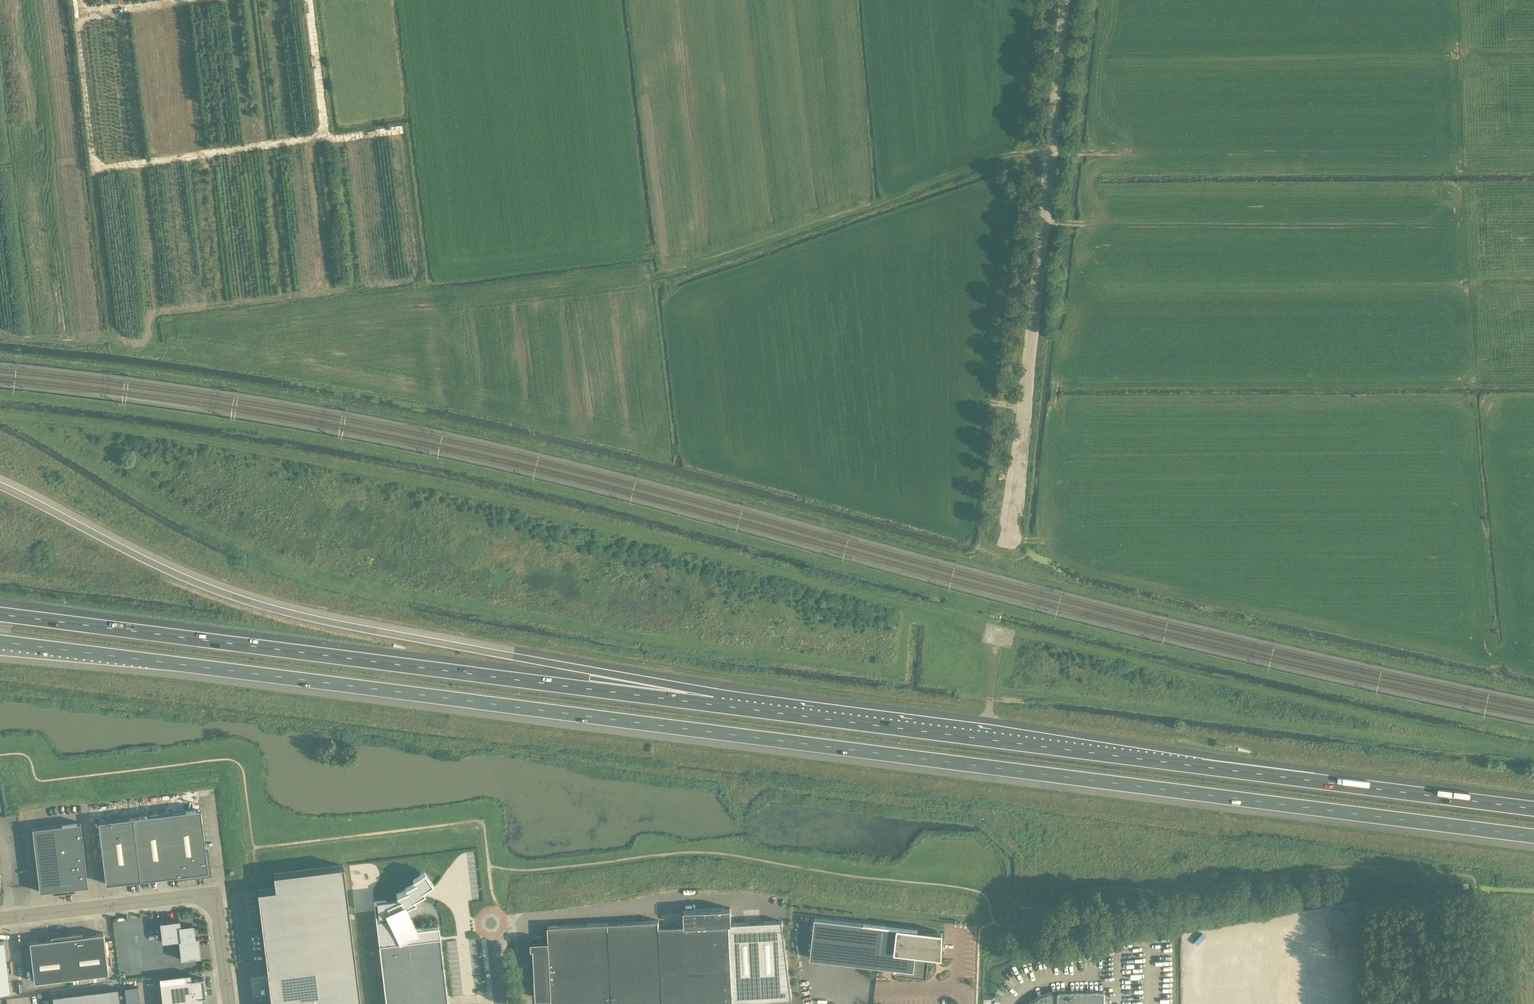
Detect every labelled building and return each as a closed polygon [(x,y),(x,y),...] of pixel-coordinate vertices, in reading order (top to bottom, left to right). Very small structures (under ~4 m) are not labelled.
[(199,808),(97,820),(105,883),(178,874),(179,877),(210,873),(208,850),(205,850),(199,808)] [(79,822),(31,827),(39,891),(52,890),(52,892),(74,889),(74,887),(87,885),(79,822)] [(257,891),(268,975),(270,995),(271,1003),(360,1003),(343,865),(273,873),(275,889),(257,891)] [(373,902),(386,1003),(447,1003),(439,937),(440,937),(438,926),(414,929),(404,906),(415,901),(414,898),(424,892),(422,889),(432,882),(424,870),(412,878),(414,881),(405,886),(406,889),(396,894),(398,899),(387,904),(386,900),(373,902)] [(613,1003),(666,1003),(791,998),(781,921),(731,923),(730,908),(684,910),(684,925),(659,927),(660,964),(611,967),(613,1003)] [(743,909),(743,920),(758,920),(758,909),(743,909)] [(932,954),(937,954),(938,951),(943,951),(943,932),(815,918),(810,958),(898,968),(898,971),(896,970),(896,972),(927,976),(930,950),(932,950),(932,954)] [(178,939),(180,953),(181,959),(200,956),(198,936),(194,937),(193,932),(192,924),(184,925),(180,926),(179,919),(159,922),(162,941),(178,939)] [(658,920),(548,926),(548,940),(531,941),(531,948),(536,948),(539,994),(551,994),(552,1003),(613,1003),(611,967),(660,964),(659,927),(658,920)] [(34,981),(108,972),(103,932),(81,934),(81,931),(50,935),(51,938),(29,941),(34,981)] [(9,991),(3,940),(0,941),(0,992),(9,991)] [(159,976),(162,1003),(203,1003),(202,996),(205,996),(203,975),(189,977),(189,972),(159,976)] [(1104,990),(1058,991),(1049,992),(1045,993),(1039,996),(1033,1000),(1029,1003),(1104,1003),(1104,990)]
